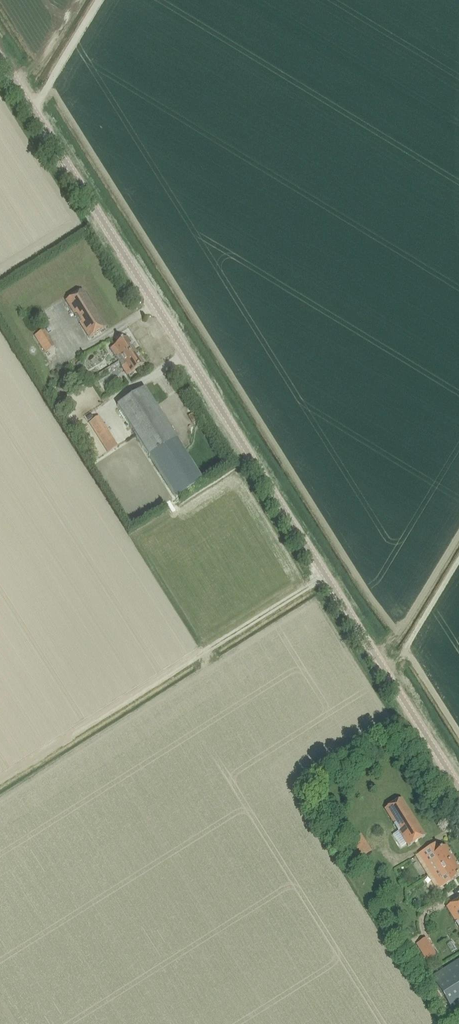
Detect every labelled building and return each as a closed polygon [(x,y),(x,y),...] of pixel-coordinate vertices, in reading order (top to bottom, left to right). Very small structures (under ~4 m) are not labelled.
[(84,289),(67,300),(90,338),(107,327),(84,289)] [(45,329),(36,334),(46,351),(55,345),(45,329)] [(119,362),(135,351),(127,338),(111,348),(119,362)] [(119,362),(122,367),(128,375),(144,365),(135,351),(119,362)] [(145,388),(117,405),(175,499),(202,483),(145,388)] [(108,452),(117,447),(98,416),(89,422),(108,452)] [(402,798),(385,808),(408,846),(425,835),(402,798)] [(360,834),(351,839),(362,856),(371,851),(360,834)] [(454,860),(445,846),(440,849),(436,843),(418,854),(431,874),(454,860)] [(458,875),(458,869),(454,860),(431,874),(439,887),(458,875)] [(446,907),(458,929),(458,899),(446,907)] [(425,938),(416,944),(426,960),(435,955),(425,938)] [(458,1011),(458,959),(431,976),(454,1014),(458,1011)]
